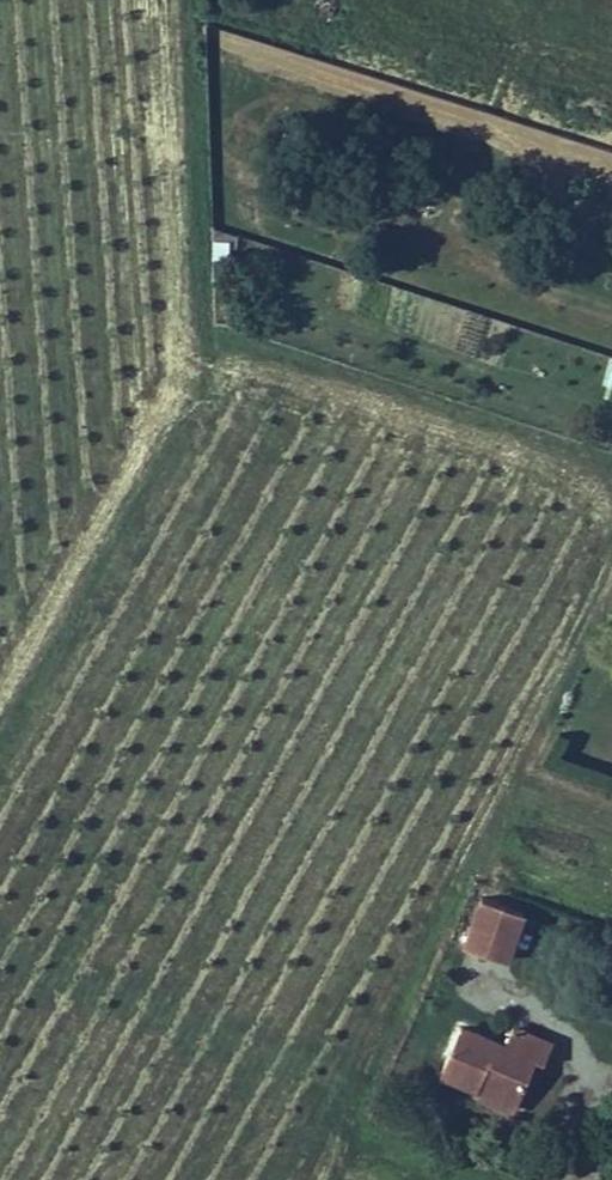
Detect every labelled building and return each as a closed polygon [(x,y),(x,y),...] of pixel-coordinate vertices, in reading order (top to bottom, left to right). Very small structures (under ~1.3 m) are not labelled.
[(481,952),(496,904),(480,899),(458,945),(481,952)] [(498,1065),(513,1067),(518,1052),(529,1055),(535,1035),(492,1021),(485,1041),(439,1028),(428,1065),(492,1078),(498,1065)] [(425,1075),(463,1087),(464,1082),(505,1094),(513,1067),(498,1065),(492,1078),(428,1065),(425,1075)] [(460,1096),(502,1108),(505,1094),(464,1082),(463,1087),(460,1096)]
